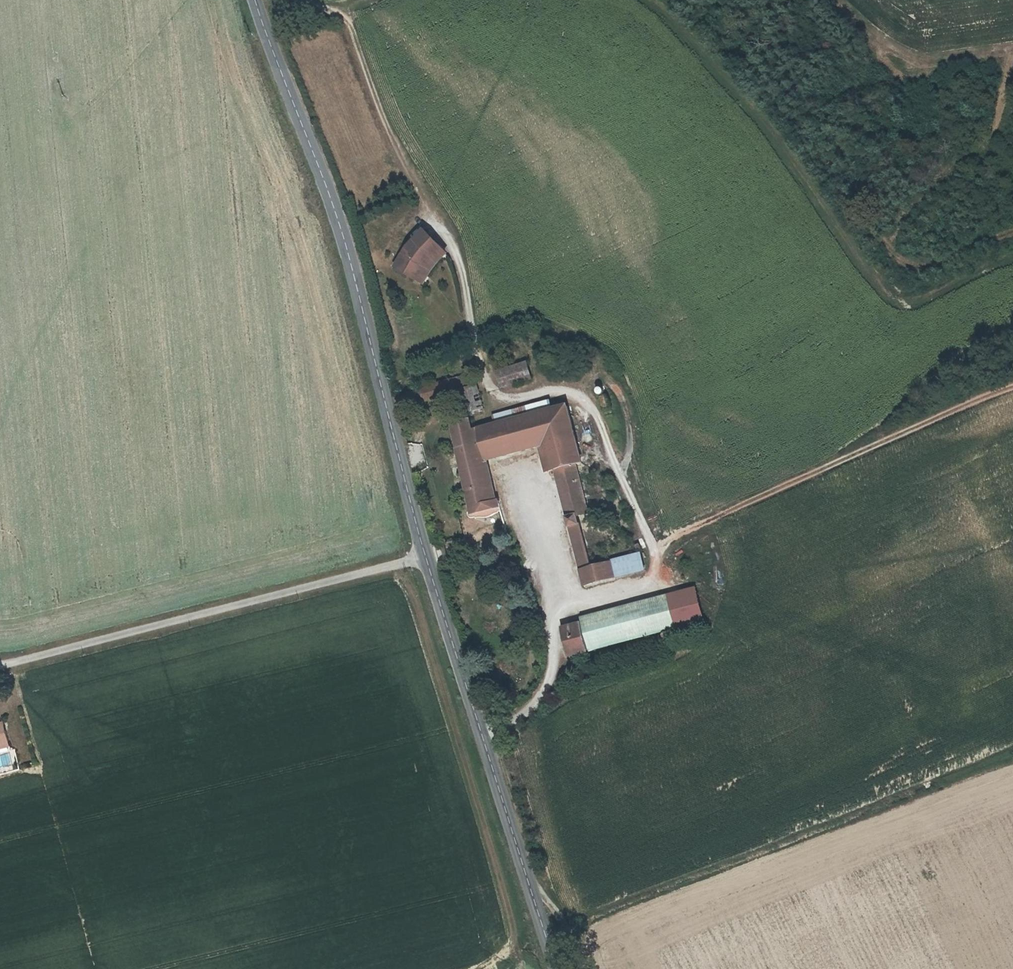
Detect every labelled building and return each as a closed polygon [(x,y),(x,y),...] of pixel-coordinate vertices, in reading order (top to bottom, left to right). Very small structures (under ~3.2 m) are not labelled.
[(404,241),(393,260),(415,273),(422,262),(428,254),(438,245),(419,226),(404,241)] [(442,249),(438,245),(428,254),(422,262),(415,273),(420,276),(432,258),(442,249)] [(505,378),(535,372),(532,356),(502,362),(505,378)] [(473,374),(449,379),(451,391),(463,388),(468,411),(481,408),(473,374)] [(569,400),(469,419),(474,438),(481,437),(573,418),(569,400)] [(494,503),(483,451),(481,437),(474,438),(469,419),(468,413),(445,417),(466,509),(494,503)] [(564,497),(574,545),(581,578),(610,571),(607,556),(588,561),(585,549),(578,517),(575,517),(573,509),(586,507),(582,492),(575,458),(581,457),(573,418),(481,437),(483,451),(539,439),(545,465),(557,463),(564,497)] [(697,597),(655,605),(662,638),(704,630),(697,597)] [(655,605),(595,616),(582,619),(583,621),(584,627),(589,652),(662,638),(655,605)] [(570,656),(589,652),(584,627),(566,630),(570,656)]
